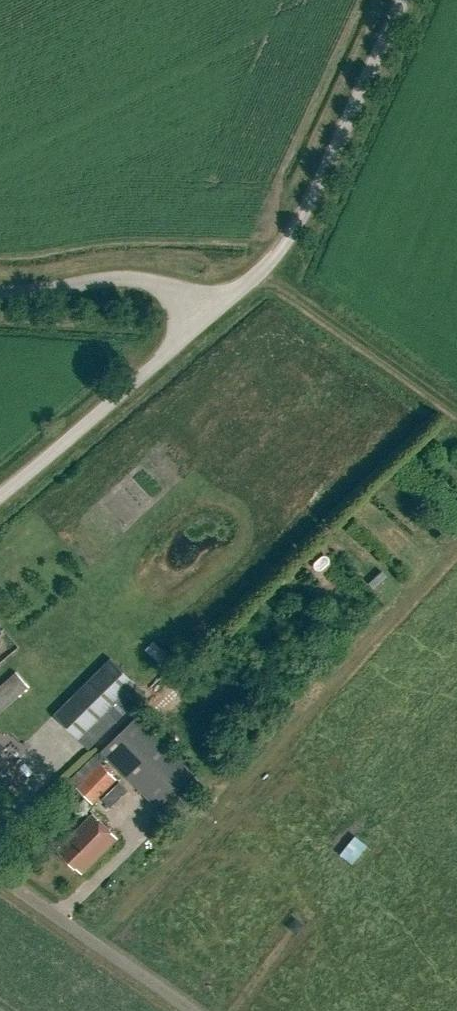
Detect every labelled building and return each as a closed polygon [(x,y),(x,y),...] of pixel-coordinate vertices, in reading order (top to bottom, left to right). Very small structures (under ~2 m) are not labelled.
[(111,659),(54,715),(80,741),(108,713),(136,684),(111,659)] [(0,690),(0,717),(30,690),(16,675),(0,690)] [(108,713),(80,741),(89,750),(117,722),(108,713)] [(194,774),(137,717),(101,752),(158,810),(194,774)] [(99,765),(76,789),(91,803),(115,779),(99,765)] [(61,850),(57,853),(74,869),(75,868),(81,874),(117,839),(93,815),(59,848),(61,850)]
